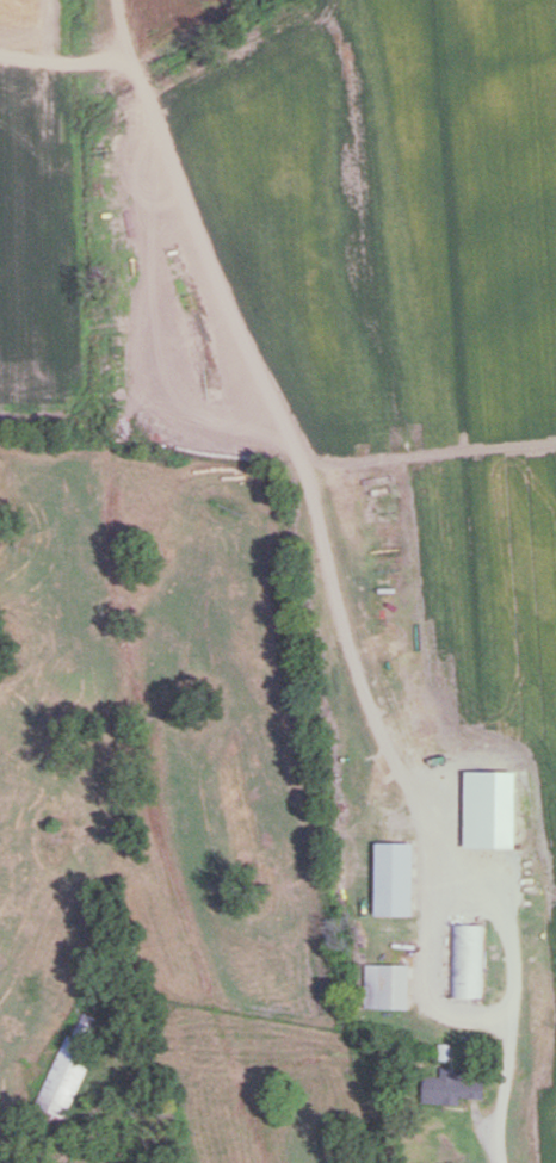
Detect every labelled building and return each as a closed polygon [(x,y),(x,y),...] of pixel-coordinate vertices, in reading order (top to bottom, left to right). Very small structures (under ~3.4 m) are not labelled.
[(471,848),(524,849),(525,772),(472,772),(471,848)] [(382,916),(420,916),(421,843),(383,843),(382,916)] [(485,925),(453,924),(452,996),(483,996),(485,925)] [(415,1010),(416,965),(369,964),(368,1008),(415,1010)] [(464,1107),(465,1098),(488,1099),(490,1075),(459,1073),(459,1068),(445,1067),(444,1076),(438,1075),(437,1105),(464,1107)]
